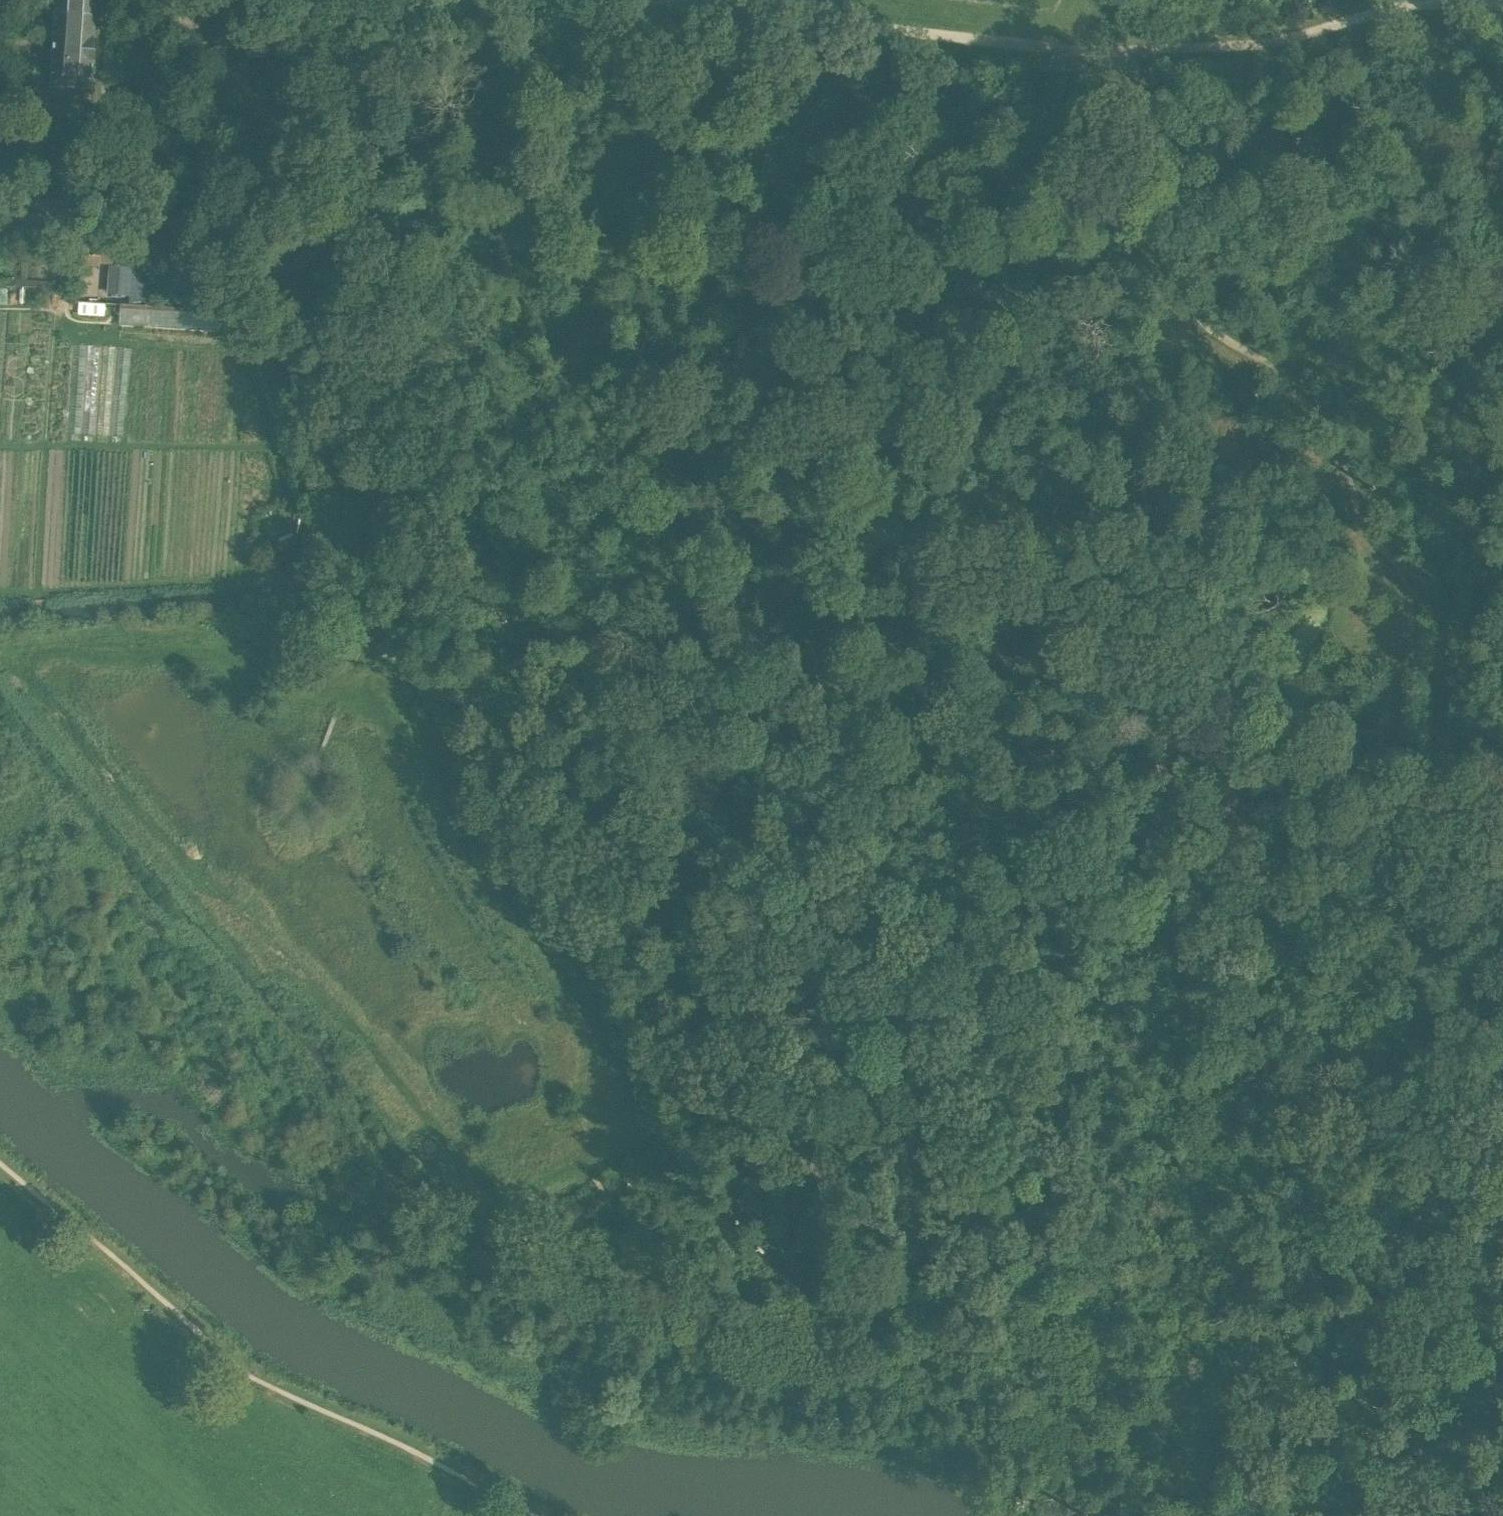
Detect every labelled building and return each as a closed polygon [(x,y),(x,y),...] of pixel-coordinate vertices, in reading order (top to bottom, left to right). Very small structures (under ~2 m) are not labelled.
[(53,43),(94,46),(96,8),(55,7),(53,43)] [(50,87),(91,90),(94,46),(53,43),(50,87)] [(114,264),(114,263),(115,247),(103,246),(103,245),(79,243),(77,266),(101,267),(101,263),(110,264),(114,264)] [(108,294),(143,296),(145,265),(114,263),(114,264),(110,264),(108,294)] [(79,313),(79,314),(104,316),(105,304),(80,302),(79,313)] [(120,305),(119,325),(220,331),(221,312),(143,307),(120,305)]
